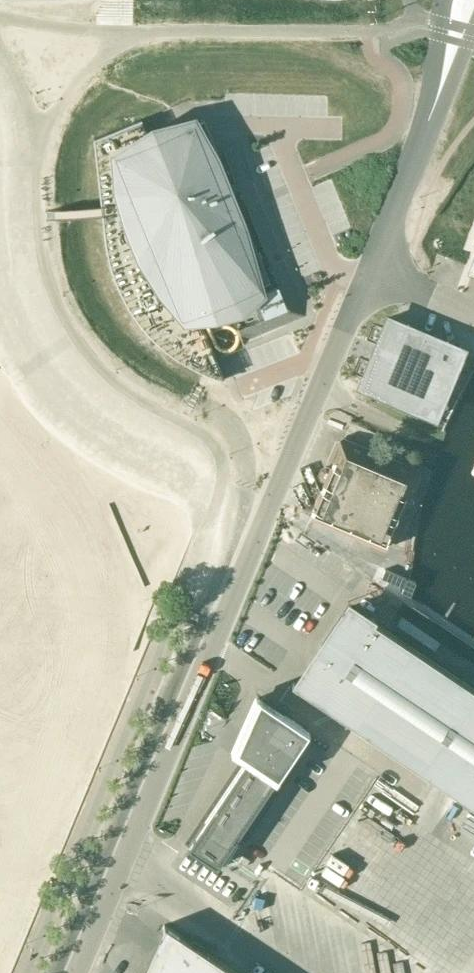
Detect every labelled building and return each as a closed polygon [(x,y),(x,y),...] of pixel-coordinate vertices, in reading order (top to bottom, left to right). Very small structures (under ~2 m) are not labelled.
[(141,119),(93,138),(101,205),(101,209),(102,213),(105,239),(108,260),(114,281),(124,300),(135,317),(150,334),(167,348),(185,361),(204,371),(214,375),(224,379),(201,321),(209,320),(213,314),(209,306),(270,282),(223,166),(217,168),(198,121),(150,140),(141,119)] [(465,271),(473,274),(473,248),(465,271)] [(434,416),(461,349),(388,318),(360,385),(434,416)] [(334,460),(330,469),(325,467),(321,468),(318,475),(320,479),(325,481),(310,516),(384,547),(408,491),(413,493),(420,477),(416,469),(343,438),(336,441),(329,458),(334,460)] [(379,579),(402,588),(407,577),(384,567),(379,579)] [(350,606),(298,683),(293,680),(291,683),(473,802),(473,687),(372,616),(370,619),(350,606)] [(248,756),(187,848),(215,866),(219,860),(224,863),(238,841),(236,840),(309,731),(255,695),(233,746),(248,756)] [(230,969),(164,924),(142,972),(236,972),(230,969)]
